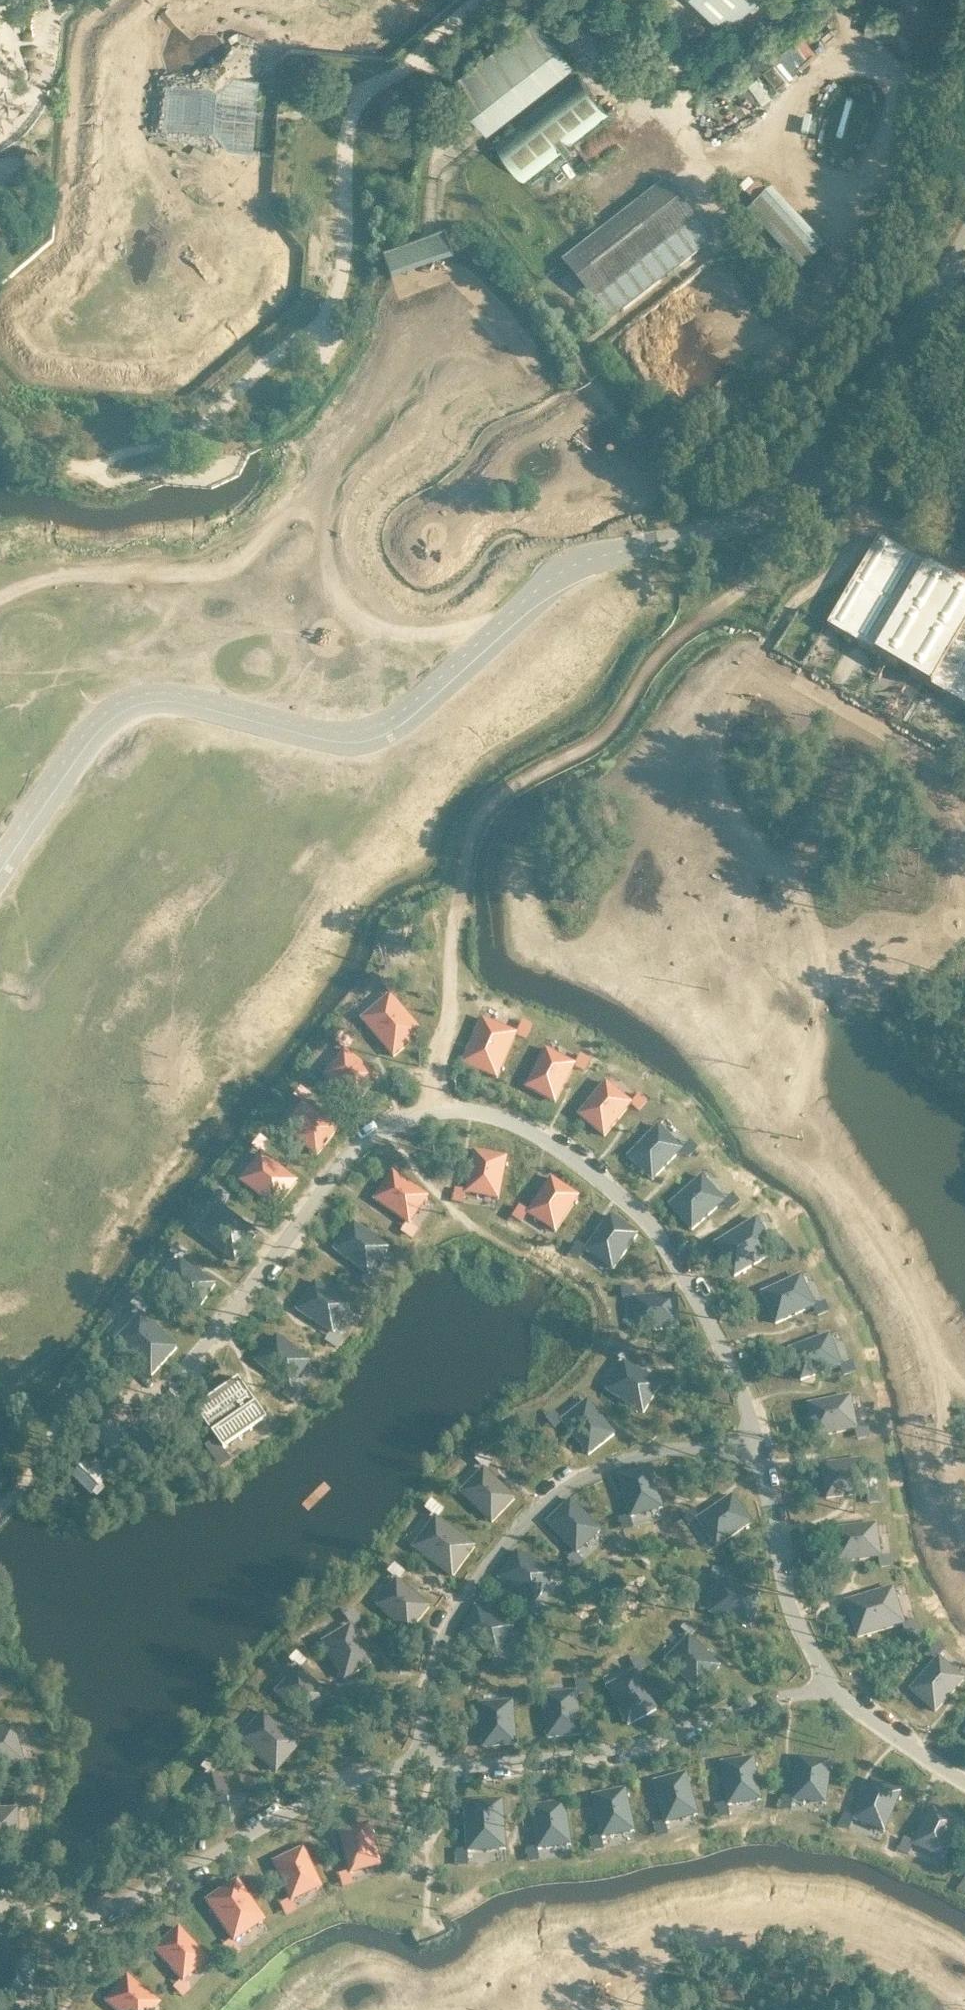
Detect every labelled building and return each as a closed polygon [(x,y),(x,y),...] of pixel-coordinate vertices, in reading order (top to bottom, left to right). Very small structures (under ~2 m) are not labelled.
[(721,22),(725,26),(731,21),(756,0),(702,0),(721,22)] [(895,38),(899,16),(884,13),(869,10),(868,13),(864,32),(895,38)] [(473,113),(487,131),(573,63),(533,12),(529,15),(526,17),(465,66),(461,69),(459,70),(447,80),(463,101),(473,113)] [(580,73),(496,139),(507,154),(526,178),(609,113),(580,73)] [(257,109),(260,78),(234,75),(218,88),(167,84),(163,128),(214,132),(229,148),(254,150),(256,118),(257,109)] [(613,104),(607,109),(613,116),(619,112),(613,104)] [(580,248),(562,261),(589,296),(594,302),(610,322),(674,272),(712,243),(696,222),(697,221),(666,180),(580,248)] [(749,209),(801,270),(826,248),(773,188),(749,209)] [(386,257),(392,277),(394,282),(455,260),(454,257),(447,236),(434,240),(417,246),(411,248),(386,257)] [(828,627),(964,708),(964,589),(880,539),(828,627)] [(362,1020),(394,1057),(422,1033),(391,996),(362,1020)] [(482,1019),(463,1064),(497,1079),(517,1034),(482,1019)] [(377,1075),(344,1049),(324,1075),(357,1101),(377,1075)] [(546,1050),(526,1088),(555,1103),(575,1065),(546,1050)] [(606,1083),(579,1116),(605,1137),(632,1104),(606,1083)] [(336,1129),(302,1103),(282,1129),(316,1155),(336,1129)] [(659,1127),(629,1157),(652,1180),(682,1150),(659,1127)] [(499,1200),(507,1158),(475,1151),(467,1193),(499,1200)] [(297,1183),(262,1156),(242,1182),(277,1210),(297,1183)] [(428,1197),(393,1173),(374,1200),(409,1224),(428,1197)] [(702,1177),(670,1206),(692,1230),(724,1202),(702,1177)] [(556,1232),(579,1196),(552,1178),(528,1214),(556,1232)] [(256,1236),(221,1209),(201,1235),(236,1262),(256,1236)] [(613,1270),(638,1235),(611,1216),(586,1251),(613,1270)] [(757,1220),(715,1245),(735,1277),(776,1252),(757,1220)] [(388,1249),(354,1223),(335,1249),(369,1275),(388,1249)] [(162,1288),(197,1312),(216,1285),(180,1261),(162,1288)] [(801,1277),(762,1294),(776,1324),(815,1306),(801,1277)] [(351,1306),(315,1283),(297,1310),(333,1333),(351,1306)] [(637,1332),(679,1328),(677,1296),(634,1299),(637,1332)] [(116,1343),(152,1376),(177,1348),(141,1315),(116,1343)] [(830,1335),(790,1350),(801,1381),(841,1366),(830,1335)] [(311,1362),(277,1336),(257,1362),(291,1388),(311,1362)] [(607,1391),(644,1413),(661,1385),(625,1363),(607,1391)] [(239,1377),(195,1408),(224,1450),(268,1419),(239,1377)] [(850,1397),(809,1405),(815,1438),(857,1429),(850,1397)] [(563,1421),(589,1455),(615,1435),(588,1401),(563,1421)] [(113,1424),(97,1434),(112,1457),(114,1455),(116,1459),(126,1452),(124,1449),(127,1446),(125,1443),(131,1439),(125,1429),(119,1433),(113,1424)] [(865,1461),(822,1466),(826,1498),(869,1493),(865,1461)] [(88,1465),(75,1478),(94,1497),(95,1495),(98,1498),(107,1490),(104,1487),(107,1483),(104,1480),(109,1476),(101,1467),(95,1472),(88,1465)] [(662,1508),(651,1467),(619,1476),(631,1517),(662,1508)] [(462,1493),(492,1523),(515,1499),(484,1469),(462,1493)] [(717,1547),(752,1523),(733,1496),(698,1520),(717,1547)] [(600,1531),(571,1500),(547,1523),(577,1553),(600,1531)] [(414,1548),(453,1577),(475,1547),(436,1518),(414,1548)] [(877,1525),(834,1530),(838,1563),(881,1557),(877,1525)] [(553,1575),(517,1551),(499,1579),(535,1602),(553,1575)] [(376,1606),(409,1633),(430,1607),(397,1580),(376,1606)] [(711,1613),(751,1627),(761,1596),(721,1582),(711,1613)] [(893,1588),(847,1603),(858,1639),(904,1624),(893,1588)] [(514,1627),(476,1607),(461,1636),(499,1656),(514,1627)] [(321,1643),(343,1680),(371,1663),(349,1626),(321,1643)] [(667,1661),(697,1690),(720,1667),(689,1637),(667,1661)] [(939,1658),(911,1690),(935,1712),(964,1680),(939,1658)] [(275,1693),(307,1721),(329,1697),(297,1669),(275,1693)] [(608,1688),(628,1725),(657,1710),(636,1672),(608,1688)] [(544,1695),(548,1738),(580,1735),(577,1693),(544,1695)] [(480,1705),(483,1748),(516,1745),(513,1703),(480,1705)] [(238,1741),(276,1772),(300,1744),(263,1712),(238,1741)] [(0,1730),(0,1769),(22,1763),(12,1727),(0,1730)] [(761,1800),(754,1758),(722,1763),(729,1805),(761,1800)] [(826,1804),(831,1762),(798,1758),(793,1800),(826,1804)] [(698,1815),(686,1774),(655,1782),(666,1824),(698,1815)] [(194,1803),(230,1825),(247,1797),(211,1775),(194,1803)] [(885,1832),(901,1792),(871,1780),(854,1819),(885,1832)] [(634,1831),(625,1790),(593,1796),(602,1838),(634,1831)] [(506,1850),(503,1801),(465,1803),(468,1852),(506,1850)] [(571,1845),(565,1803),(533,1807),(538,1849),(571,1845)] [(943,1859),(962,1821),(933,1807),(914,1845),(943,1859)] [(0,1810),(0,1848),(17,1847),(16,1810),(0,1810)] [(381,1865),(370,1824),(338,1833),(349,1874),(381,1865)] [(320,1887),(302,1849),(272,1863),(290,1901),(320,1887)] [(264,1920),(236,1880),(205,1901),(233,1942),(264,1920)] [(206,1959),(177,1928),(153,1950),(182,1981),(206,1959)] [(33,1953),(0,1952),(0,2001),(32,2002),(33,1953)] [(126,1976),(105,2002),(115,2009),(153,2009),(159,2004),(126,1976)]
